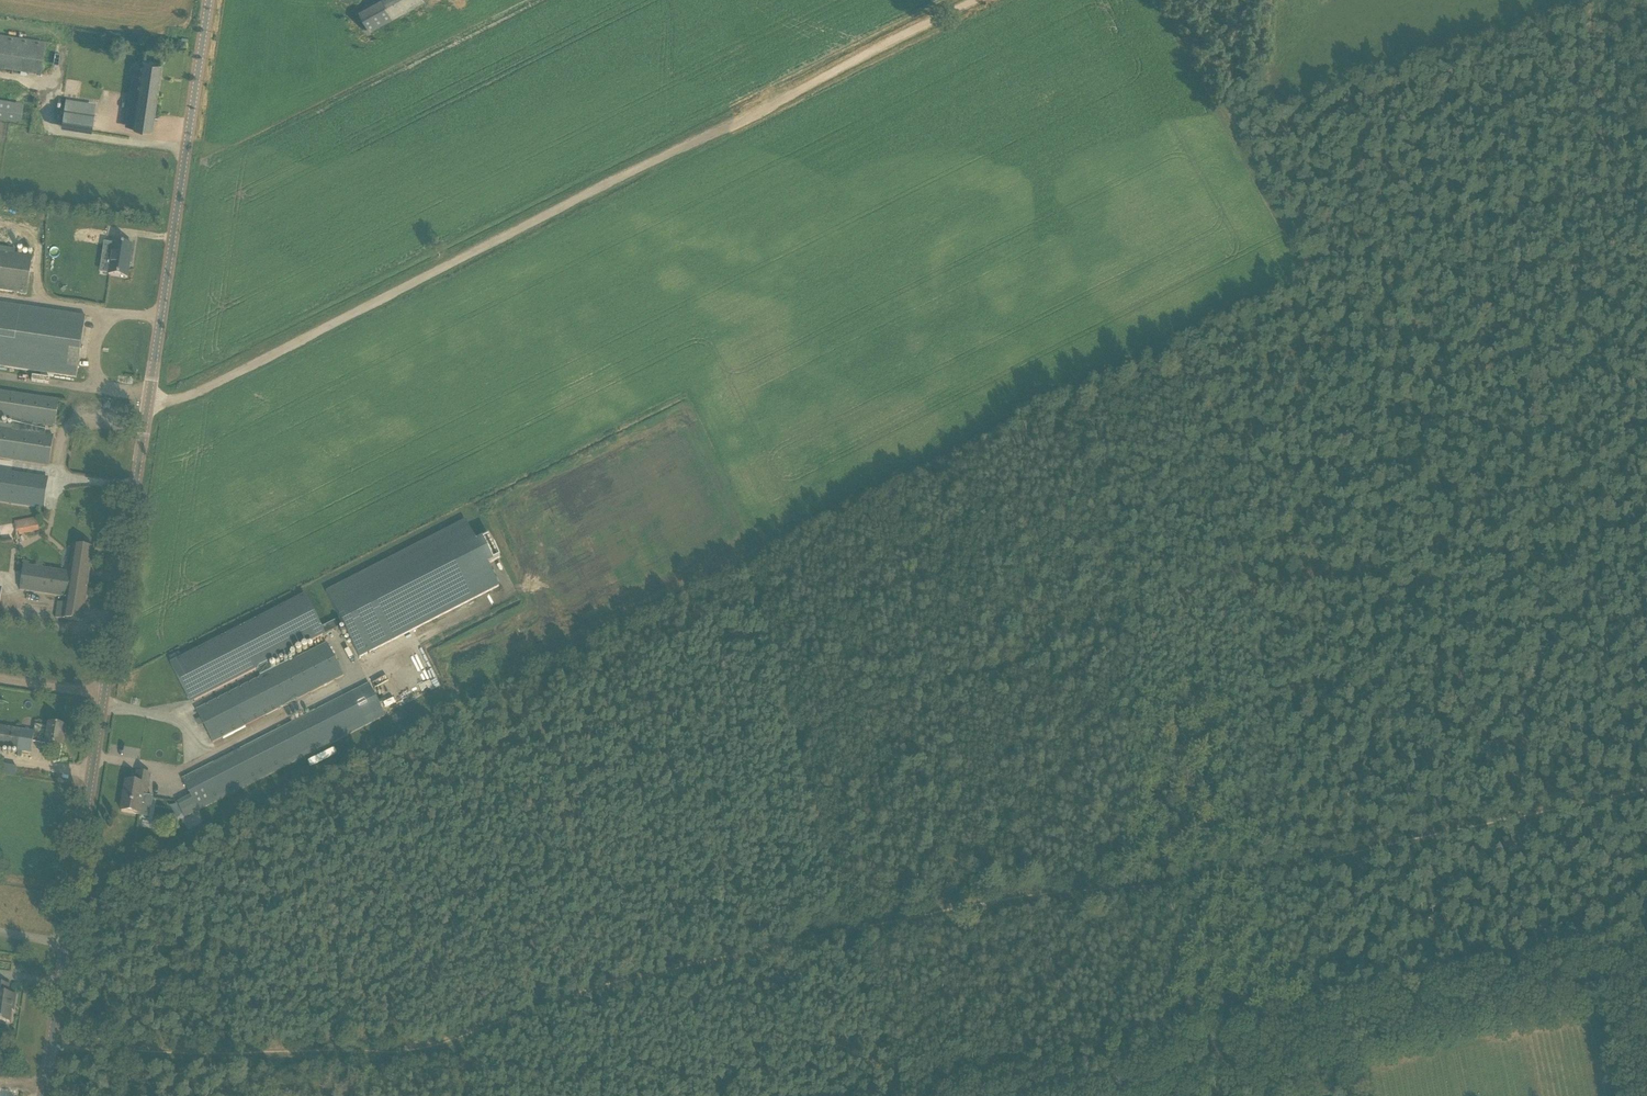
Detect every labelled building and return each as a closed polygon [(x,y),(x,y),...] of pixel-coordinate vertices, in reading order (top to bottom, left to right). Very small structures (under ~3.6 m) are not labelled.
[(424,0),(425,0),(377,0),(359,10),(370,30),(392,18),(424,1),(424,0)] [(46,40),(0,33),(0,65),(41,72),(46,40)] [(126,124),(131,125),(153,129),(163,62),(143,59),(141,76),(133,75),(126,124)] [(18,101),(0,98),(0,116),(16,118),(18,101)] [(95,111),(65,107),(65,106),(65,107),(62,126),(92,130),(95,111)] [(132,247),(114,244),(109,276),(128,279),(132,247)] [(16,293),(27,295),(30,272),(32,258),(22,256),(15,255),(16,249),(12,249),(0,247),(0,291),(16,293)] [(15,306),(0,304),(0,367),(77,378),(79,360),(86,317),(15,306)] [(49,466),(53,437),(45,436),(46,426),(55,428),(59,401),(0,392),(0,458),(49,466)] [(42,509),(47,478),(0,471),(0,503),(42,509)] [(17,536),(39,532),(37,518),(14,523),(17,536)] [(486,537),(476,541),(469,525),(326,585),(355,653),(502,591),(490,563),(496,561),(486,537)] [(74,547),(71,573),(24,566),(20,591),(66,599),(65,605),(58,603),(55,619),(82,623),(93,550),(74,547)] [(308,597),(169,658),(189,702),(258,671),(261,678),(196,707),(211,739),(345,680),(329,643),(300,655),(297,647),(339,629),(335,622),(322,628),(308,597)] [(18,751),(31,753),(33,743),(62,748),(65,728),(55,726),(48,725),(48,727),(35,725),(34,732),(27,731),(0,726),(0,748),(18,751)] [(125,782),(120,813),(141,816),(149,818),(152,798),(144,797),(145,795),(146,795),(148,795),(152,775),(139,773),(137,772),(135,783),(125,782)] [(190,796),(177,803),(185,819),(198,812),(190,796)] [(9,986),(0,985),(0,1021),(10,1023),(12,1005),(15,1005),(16,996),(8,995),(9,986)]
